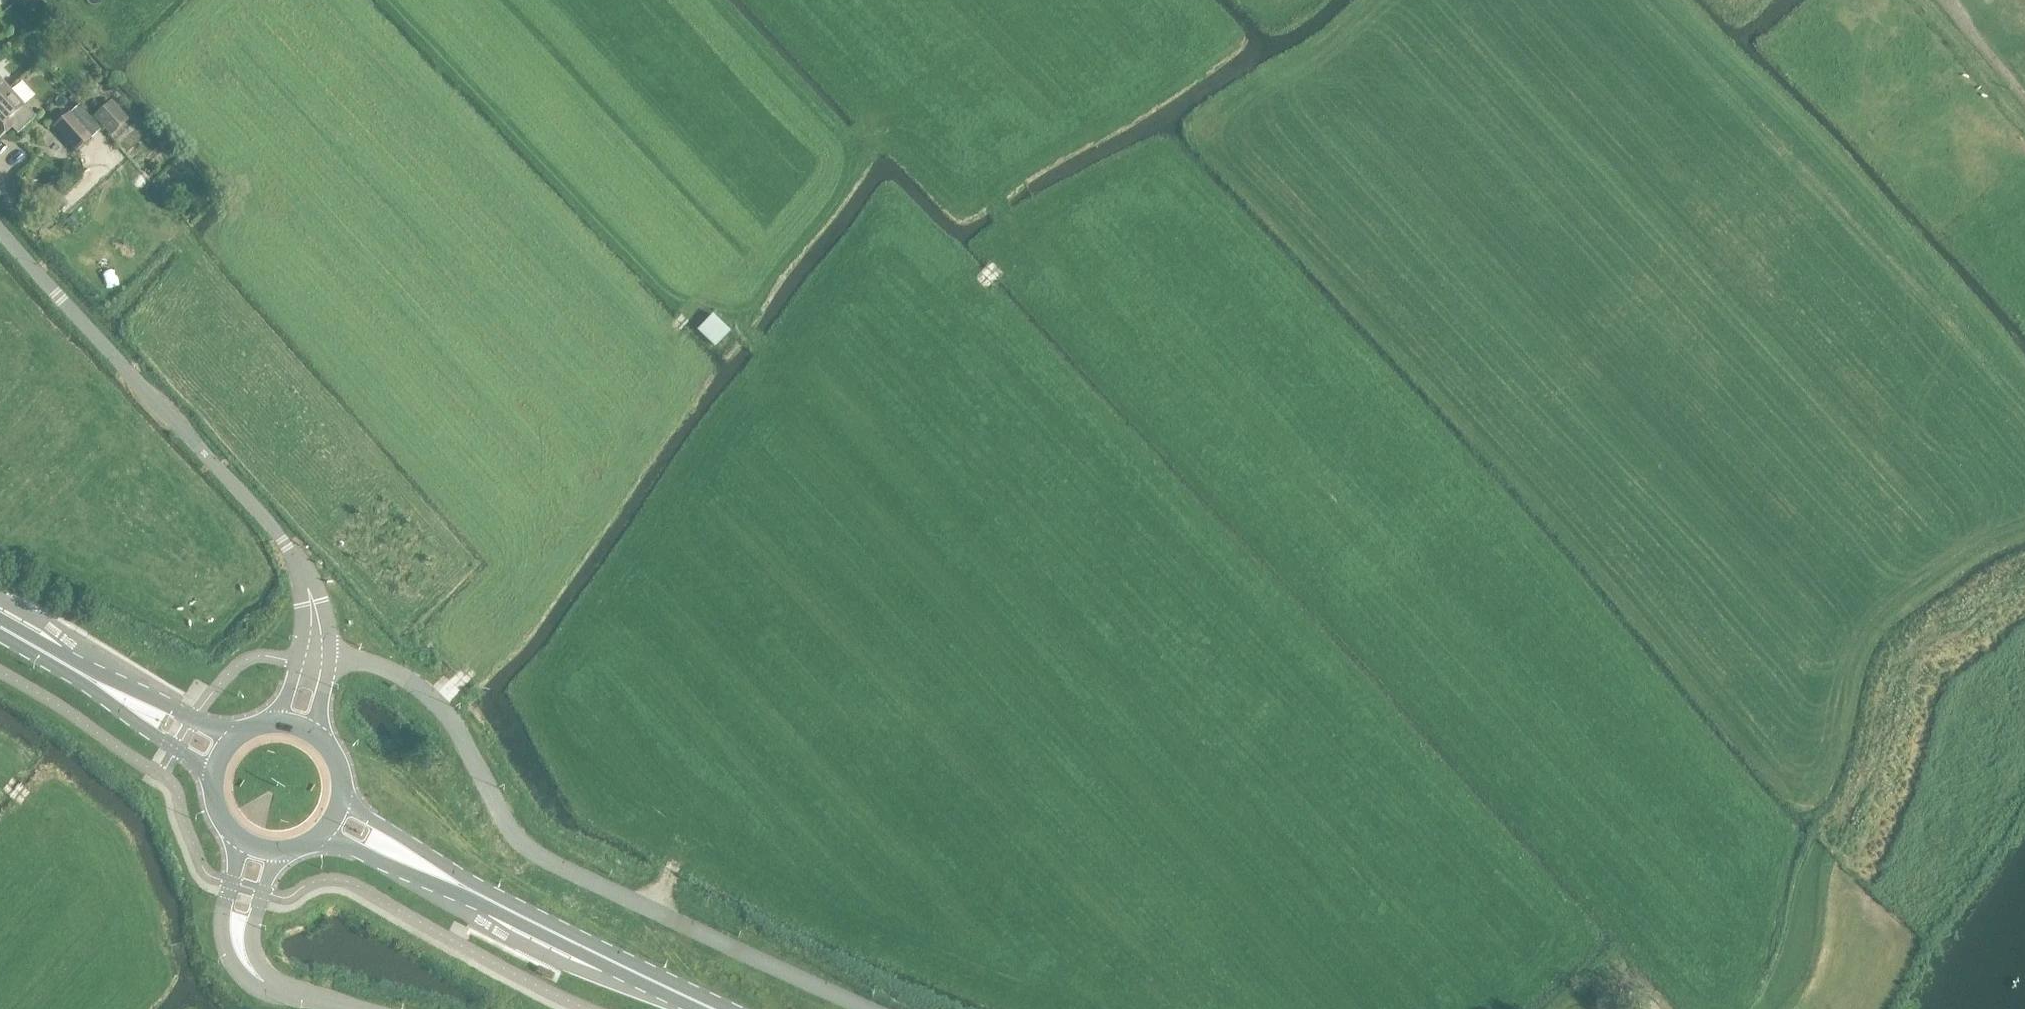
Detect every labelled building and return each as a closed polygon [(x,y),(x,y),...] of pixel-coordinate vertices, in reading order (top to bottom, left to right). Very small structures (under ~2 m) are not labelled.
[(11,127),(17,133),(35,116),(23,104),(21,106),(6,89),(0,94),(0,137),(11,127)] [(110,101),(95,115),(113,135),(128,121),(110,101)] [(78,106),(69,113),(90,136),(98,129),(78,106)] [(69,113),(54,128),(75,149),(90,136),(69,113)]
